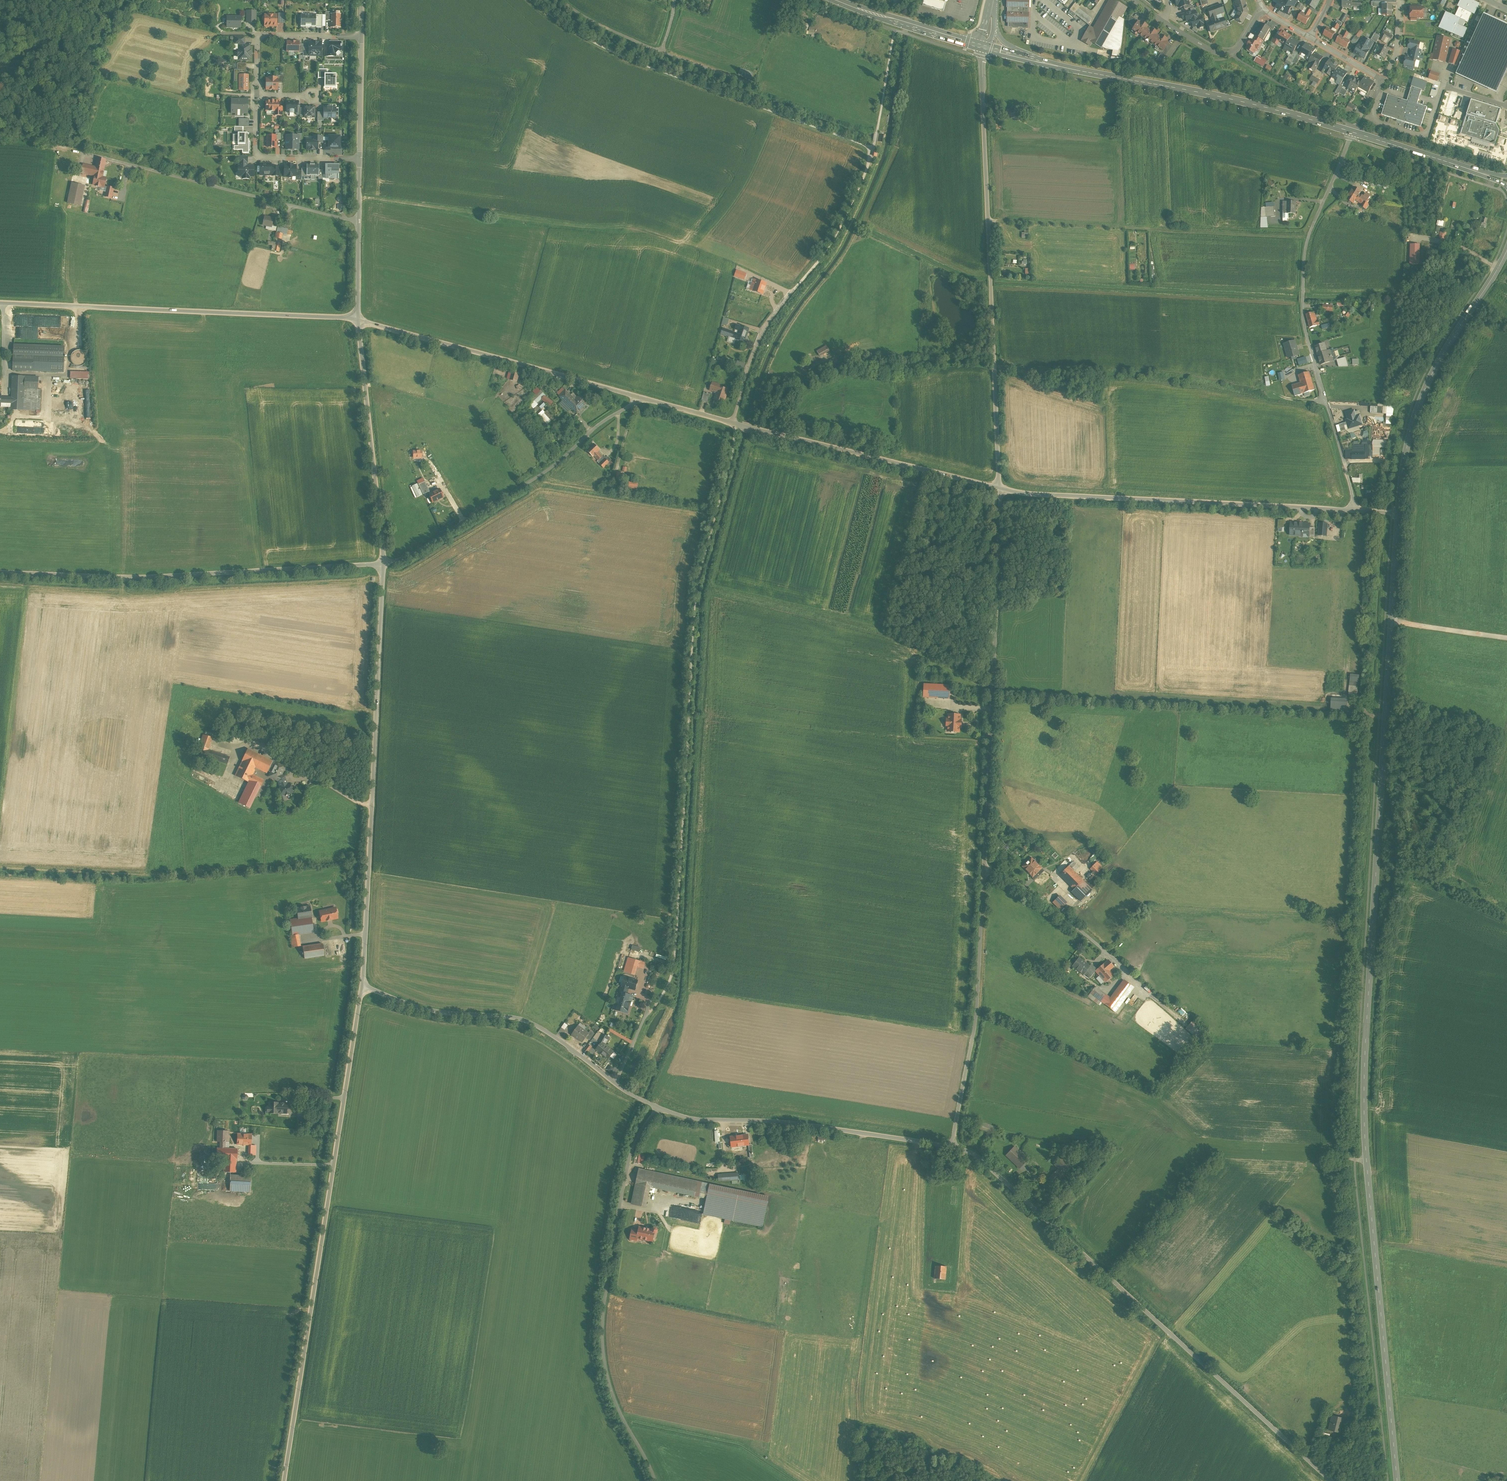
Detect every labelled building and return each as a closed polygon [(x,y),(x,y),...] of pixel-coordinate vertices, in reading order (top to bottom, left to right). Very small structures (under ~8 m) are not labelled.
[(936,0),(924,0),(922,5),(944,11),(946,2),(945,2),(944,2),(936,0)] [(1006,22),(1008,22),(1008,27),(1011,27),(1011,29),(1017,29),(1017,27),(1021,27),(1021,28),(1029,28),(1029,17),(1029,9),(1029,0),(1006,0),(1006,22)] [(1093,29),(1089,26),(1085,34),(1089,36),(1088,38),(1087,40),(1093,43),(1103,49),(1104,49),(1121,18),(1127,8),(1113,0),(1109,0),(1093,29)] [(1295,0),(1283,0),(1282,0),(1280,0),(1276,7),(1287,14),(1292,6),(1293,6),(1296,1),(1295,0)] [(1306,4),(1315,9),(1320,0),(1308,0),(1306,4)] [(1471,0),(1461,0),(1458,5),(1460,6),(1455,16),(1460,19),(1468,22),(1473,12),(1475,13),(1479,4),(1471,0)] [(1075,3),(1070,10),(1074,14),(1078,8),(1080,6),(1075,3)] [(1221,4),(1207,9),(1210,17),(1216,15),(1224,12),(1221,4)] [(1246,5),(1238,7),(1239,9),(1237,9),(1238,12),(1234,19),(1242,23),(1248,13),(1246,5)] [(1392,5),(1383,5),(1383,15),(1387,15),(1387,16),(1392,16),(1392,5)] [(1078,8),(1074,14),(1088,24),(1092,19),(1078,8)] [(1305,14),(1301,12),(1297,20),(1306,25),(1310,17),(1309,16),(1312,11),(1308,9),(1305,14)] [(257,10),(246,10),(246,23),(256,23),(257,10)] [(1191,20),(1197,18),(1195,11),(1191,12),(1181,15),(1183,19),(1186,18),(1186,21),(1191,20)] [(312,13),(305,13),(305,15),(301,15),(301,27),(316,27),(316,15),(312,15),(312,13)] [(1455,16),(1446,13),(1440,27),(1454,33),(1464,37),(1467,30),(1457,26),(1460,19),(1455,16)] [(333,14),(331,14),(331,21),(331,28),(341,28),(340,28),(341,15),(341,14),(333,14)] [(1484,16),(1478,14),(1475,21),(1480,23),(1484,16)] [(277,15),(265,15),(265,17),(264,17),(263,18),(263,19),(263,20),(263,21),(264,21),(265,22),(265,26),(266,26),(266,27),(269,27),(269,26),(277,26),(277,15)] [(1217,21),(1216,15),(1211,17),(1212,22),(1208,24),(1211,32),(1226,27),(1223,19),(1217,21)] [(241,16),(227,16),(226,28),(241,28),(241,16)] [(1139,21),(1130,16),(1129,18),(1128,23),(1134,27),(1138,23),(1139,21)] [(1201,17),(1197,18),(1191,20),(1193,27),(1195,26),(1197,26),(1198,29),(1204,27),(1201,17)] [(1121,18),(1104,49),(1106,50),(1113,51),(1112,56),(1120,57),(1121,52),(1124,20),(1121,18)] [(1271,23),(1268,21),(1266,25),(1267,25),(1274,29),(1273,30),(1276,26),(1271,23)] [(1147,27),(1141,22),(1140,24),(1138,23),(1134,27),(1132,30),(1139,35),(1138,35),(1142,38),(1148,29),(1146,28),(1147,27)] [(1271,29),(1261,23),(1260,24),(1261,24),(1258,27),(1256,31),(1254,35),(1255,36),(1263,41),(1264,41),(1265,41),(1264,41),(1267,35),(1266,35),(1270,29),(1271,30),(1271,29)] [(1495,25),(1479,58),(1486,61),(1477,81),(1495,89),(1506,63),(1506,29),(1502,26),(1501,28),(1495,25)] [(1335,33),(1327,28),(1323,35),(1331,39),(1335,33)] [(1151,29),(1149,31),(1148,29),(1142,38),(1146,40),(1152,44),(1152,45),(1158,36),(1156,35),(1157,33),(1151,29)] [(1291,36),(1283,31),(1280,36),(1278,40),(1282,42),(1282,44),(1286,46),(1290,38),(1291,36)] [(1345,31),(1342,36),(1340,35),(1336,42),(1346,48),(1350,41),(1346,38),(1349,33),(1345,31)] [(1384,31),(1380,40),(1383,42),(1386,36),(1392,39),(1393,35),(1384,31)] [(1089,36),(1085,34),(1084,36),(1081,41),(1091,46),(1093,43),(1087,40),(1088,38),(1089,36)] [(1167,40),(1161,36),(1159,37),(1158,36),(1152,45),(1156,47),(1163,51),(1168,43),(1166,42),(1167,40)] [(1263,41),(1255,36),(1253,41),(1260,45),(1263,41)] [(1451,39),(1438,36),(1433,60),(1445,63),(1451,39)] [(1299,43),(1290,38),(1286,46),(1284,49),(1288,51),(1289,50),(1292,51),(1291,53),(1292,54),(1294,51),(1299,43)] [(1253,41),(1251,40),(1250,42),(1250,41),(1250,42),(1248,45),(1246,49),(1247,49),(1247,50),(1247,51),(1248,52),(1249,52),(1250,52),(1251,52),(1254,54),(1260,45),(1253,41)] [(1373,40),(1371,43),(1369,42),(1368,45),(1370,46),(1369,47),(1373,49),(1377,42),(1373,40)] [(1420,43),(1410,40),(1408,48),(1412,49),(1411,53),(1420,55),(1421,51),(1421,50),(1418,50),(1420,43)] [(299,42),(287,42),(287,51),(298,52),(299,52),(299,44),(299,42)] [(321,42),(309,42),(309,48),(309,53),(316,53),(316,56),(321,56),(321,42)] [(340,43),(330,43),(330,48),(329,57),(333,57),(333,53),(334,53),(338,50),(338,49),(341,49),(341,48),(341,46),(341,45),(340,45),(340,43)] [(1163,51),(1160,56),(1164,58),(1172,46),(1168,43),(1163,51)] [(1306,44),(1300,55),(1310,60),(1314,53),(1316,49),(1306,44)] [(1364,48),(1359,45),(1354,53),(1363,58),(1367,50),(1368,49),(1364,47),(1364,48)] [(1389,49),(1381,45),(1376,54),(1385,59),(1387,55),(1386,54),(1389,49)] [(250,46),(239,46),(239,50),(237,50),(237,57),(239,57),(239,60),(249,60),(250,57),(251,57),(251,50),(250,50),(250,46)] [(1462,52),(1453,49),(1449,63),(1457,66),(1462,52)] [(1292,54),(1291,53),(1287,59),(1292,62),(1297,54),(1298,53),(1294,51),(1292,54)] [(1323,58),(1314,53),(1310,60),(1309,62),(1313,64),(1310,68),(1315,71),(1316,69),(1323,58)] [(1420,55),(1411,53),(1410,58),(1406,57),(1404,65),(1415,67),(1416,60),(1419,60),(1420,55)] [(1301,57),(1297,54),(1292,62),(1296,65),(1301,57)] [(1258,55),(1255,62),(1265,67),(1268,60),(1258,55)] [(1339,65),(1330,59),(1322,73),(1324,69),(1329,72),(1328,74),(1332,77),(1338,67),(1339,65)] [(1347,73),(1338,67),(1332,77),(1337,80),(1336,82),(1340,85),(1347,73)] [(318,78),(325,78),(325,73),(328,73),(328,68),(318,68),(318,78)] [(741,68),(739,74),(750,77),(752,72),(741,68)] [(248,76),(240,76),(240,70),(237,70),(234,70),(234,82),(239,82),(239,90),(248,91),(248,76)] [(1439,74),(1431,72),(1432,71),(1431,71),(1429,78),(1437,81),(1440,74),(1439,74)] [(328,73),(325,73),(325,78),(325,86),(336,87),(336,73),(328,73)] [(1365,77),(1364,77),(1362,82),(1357,89),(1362,92),(1362,90),(1368,93),(1368,92),(1369,91),(1374,83),(1371,81),(1365,78),(1365,77)] [(272,79),(266,79),(266,83),(265,84),(265,86),(266,87),(266,89),(277,90),(277,84),(278,78),(276,78),(273,78),(272,79)] [(1362,82),(1355,78),(1353,81),(1352,80),(1349,84),(1351,85),(1349,88),(1356,92),(1357,89),(1362,82)] [(1412,87),(1407,101),(1408,101),(1401,121),(1405,123),(1405,122),(1421,127),(1427,107),(1426,107),(1417,104),(1422,90),(1412,87)] [(1347,91),(1342,88),(1339,93),(1344,96),(1347,91)] [(1449,93),(1436,133),(1449,137),(1462,97),(1449,93)] [(1407,101),(1389,95),(1388,95),(1382,115),(1397,120),(1401,121),(1408,101),(1407,101)] [(246,100),(232,100),(232,113),(236,113),(236,115),(241,115),(241,113),(246,113),(246,100)] [(1501,109),(1471,100),(1467,115),(1461,134),(1476,139),(1475,143),(1479,144),(1480,140),(1490,143),(1496,140),(1498,133),(1499,131),(1496,124),(1501,109)] [(270,101),(266,101),(266,111),(275,111),(275,116),(283,116),(283,107),(282,107),(282,108),(278,108),(278,101),(274,101),(270,101)] [(297,102),(287,102),(287,112),(290,112),(290,113),(294,113),(294,112),(297,112),(297,106),(297,102)] [(315,107),(304,107),(304,108),(304,117),(307,117),(307,119),(311,119),(311,117),(314,117),(315,107)] [(332,107),(328,107),(328,108),(324,108),(324,113),(324,118),(336,118),(336,108),(332,108),(332,107)] [(245,133),(238,133),(238,134),(238,135),(233,135),(233,142),(238,142),(238,144),(238,145),(238,146),(237,146),(237,150),(242,150),(242,153),(249,153),(249,151),(250,151),(250,142),(247,142),(247,138),(248,132),(246,132),(245,133)] [(276,136),(267,136),(267,147),(271,147),(271,148),(272,148),(272,147),(276,147),(276,143),(276,140),(276,136)] [(294,136),(290,136),(289,136),(288,141),(287,141),(285,141),(285,145),(287,145),(287,149),(290,149),(294,149),(297,149),(298,143),(298,136),(297,136),(294,136)] [(328,136),(328,149),(340,149),(340,136),(328,136)] [(315,140),(306,140),(306,150),(317,150),(317,143),(318,140),(315,140)] [(107,162),(96,160),(95,167),(84,165),(82,174),(94,177),(92,186),(105,189),(107,180),(103,179),(107,162)] [(271,164),(264,164),(265,164),(260,164),(260,175),(265,175),(265,174),(272,174),(272,173),(271,173),(271,167),(271,164)] [(314,164),(310,164),(306,164),(306,168),(306,176),(311,176),(315,176),(318,176),(319,176),(319,170),(319,164),(314,164)] [(288,165),(288,166),(284,166),(284,170),(283,171),(283,174),(284,175),(284,177),(288,177),(289,178),(291,178),(292,177),(296,177),(296,171),(296,166),(292,166),(292,165),(288,165)] [(338,165),(329,165),(329,166),(325,166),(325,175),(325,178),(329,178),(329,180),(334,180),(334,178),(338,179),(338,178),(338,165)] [(240,166),(238,166),(238,176),(243,176),(243,179),(249,179),(249,176),(253,176),(254,166),(246,166),(240,166)] [(279,167),(272,167),(271,167),(271,173),(272,173),(272,174),(272,176),(279,176),(279,167)] [(1379,170),(1364,169),(1363,177),(1369,178),(1378,180),(1378,176),(1379,170)] [(85,187),(72,184),(67,203),(80,206),(85,187)] [(113,188),(107,187),(105,197),(111,199),(113,188)] [(1361,191),(1355,187),(1351,193),(1360,199),(1362,197),(1359,195),(1360,193),(1361,191)] [(1360,199),(1351,193),(1347,200),(1350,202),(1349,203),(1351,204),(1352,203),(1354,204),(1356,200),(1359,202),(1362,204),(1364,201),(1360,199)] [(1365,195),(1364,197),(1362,196),(1362,197),(1360,199),(1364,201),(1366,203),(1370,196),(1366,193),(1365,195)] [(1366,203),(1364,201),(1362,204),(1360,206),(1366,209),(1369,204),(1366,203)] [(1296,202),(1285,202),(1285,213),(1296,214),(1296,202)] [(1274,207),(1266,207),(1267,221),(1276,220),(1274,207)] [(274,218),(264,215),(262,226),(272,228),(274,218)] [(288,229),(278,226),(276,232),(274,238),(281,240),(283,234),(287,235),(288,229)] [(274,251),(276,243),(268,241),(267,245),(272,246),(271,250),(274,251)] [(1420,245),(1411,244),(1410,265),(1419,265),(1420,245)] [(757,281),(753,291),(762,294),(766,284),(757,281)] [(1313,312),(1306,314),(1310,328),(1320,325),(1319,320),(1317,321),(1316,317),(1315,317),(1313,312)] [(722,324),(728,326),(730,319),(724,317),(722,324)] [(719,334),(744,342),(749,329),(737,325),(736,329),(739,330),(738,334),(721,329),(719,334)] [(16,327),(16,339),(46,339),(46,327),(16,327)] [(1295,341),(1284,344),(1288,358),(1299,355),(1295,341)] [(64,346),(13,344),(12,371),(63,373),(64,346)] [(826,345),(817,350),(820,356),(829,351),(826,345)] [(84,352),(82,350),(79,350),(76,351),(74,352),(72,355),(71,358),(72,360),(73,363),(75,364),(78,365),(82,365),(84,364),(86,361),(87,359),(87,356),(86,354),(84,352)] [(1327,352),(1318,354),(1321,364),(1333,361),(1333,359),(1336,358),(1334,350),(1327,352)] [(822,359),(807,367),(809,372),(825,364),(822,359)] [(83,371),(70,371),(70,379),(89,379),(89,367),(83,367),(83,371)] [(1285,374),(1287,377),(1295,372),(1294,369),(1285,374)] [(520,375),(512,372),(510,380),(518,382),(520,375)] [(1309,372),(1299,375),(1301,383),(1288,387),(1291,397),(1315,390),(1309,372)] [(38,377),(13,376),(12,398),(1,397),(1,403),(11,404),(11,410),(40,411),(41,389),(38,389),(38,377)] [(720,385),(713,383),(710,390),(717,392),(713,403),(716,405),(718,400),(724,403),(728,390),(719,387),(720,385)] [(575,400),(565,390),(560,396),(577,414),(588,403),(580,395),(575,400)] [(710,394),(704,392),(701,401),(707,402),(710,394)] [(544,395),(541,400),(551,406),(554,401),(544,395)] [(1371,405),(1371,412),(1387,414),(1386,422),(1384,422),(1383,427),(1381,426),(1381,430),(1392,430),(1394,405),(1379,404),(1378,406),(1371,405)] [(547,410),(545,413),(552,420),(554,418),(547,410)] [(1354,410),(1346,413),(1349,421),(1347,422),(1349,429),(1359,426),(1359,425),(1363,424),(1360,415),(1356,416),(1354,410)] [(544,414),(541,416),(548,424),(551,422),(544,414)] [(1387,448),(1387,440),(1373,439),(1373,457),(1381,457),(1381,448),(1387,448)] [(594,444),(587,451),(593,457),(594,456),(597,459),(596,460),(597,462),(602,457),(598,452),(600,450),(594,444)] [(1362,451),(1352,451),(1352,459),(1365,459),(1365,446),(1362,446),(1362,451)] [(606,459),(600,464),(603,468),(609,462),(606,459)] [(424,482),(418,485),(423,494),(429,491),(424,482)] [(415,498),(423,495),(418,483),(410,486),(415,498)] [(439,489),(429,494),(433,502),(443,497),(439,489)] [(1298,535),(1299,524),(1291,523),(1290,535),(1298,535)] [(1328,524),(1320,523),(1319,535),(1327,536),(1328,524)] [(1310,524),(1299,524),(1298,535),(1303,536),(1303,533),(1309,534),(1309,536),(1310,527),(1310,524)] [(1359,682),(1350,681),(1349,695),(1357,696),(1359,682)] [(950,686),(924,684),(923,697),(949,699),(950,686)] [(1332,698),(1332,713),(1348,713),(1349,698),(1332,698)] [(952,715),(948,715),(948,719),(947,719),(946,726),(948,726),(947,731),(951,731),(951,732),(955,733),(955,731),(959,732),(960,715),(956,715),(956,714),(952,713),(952,715)] [(212,738),(202,735),(196,755),(227,764),(229,756),(209,750),(212,738)] [(273,761),(247,749),(235,775),(249,782),(239,803),(250,808),(263,780),(253,774),(255,770),(254,769),(255,767),(267,773),(268,771),(270,766),(273,761)] [(270,766),(268,771),(271,773),(269,776),(279,781),(281,775),(286,766),(277,761),(273,768),(270,766)] [(287,785),(284,777),(281,775),(279,781),(280,786),(280,787),(282,794),(285,793),(286,796),(290,795),(289,794),(293,792),(290,784),(287,785)] [(1031,858),(1023,866),(1032,877),(1036,873),(1039,876),(1044,871),(1031,858)] [(1073,861),(1060,875),(1074,889),(1072,892),(1081,901),(1092,890),(1074,872),(1079,867),(1073,861)] [(1097,862),(1090,869),(1093,871),(1087,877),(1090,880),(1102,867),(1097,862)] [(1056,883),(1044,871),(1039,876),(1037,878),(1042,883),(1040,884),(1047,892),(1056,883)] [(1065,905),(1058,897),(1053,902),(1060,910),(1065,905)] [(308,907),(295,910),(297,919),(290,920),(293,936),(289,937),(291,949),(300,947),(298,936),(313,933),(308,907)] [(336,908),(318,911),(320,923),(338,920),(336,908)] [(322,945),(302,947),(304,960),(324,957),(322,945)] [(628,957),(624,972),(634,975),(637,967),(644,969),(646,963),(628,957)] [(1078,958),(1072,966),(1089,979),(1095,972),(1095,971),(1098,969),(1091,964),(1089,966),(1078,958)] [(1103,964),(1109,971),(1114,967),(1108,960),(1103,964)] [(1109,971),(1103,964),(1098,969),(1095,971),(1105,982),(1113,975),(1109,971)] [(625,977),(622,986),(629,988),(635,990),(637,981),(625,977)] [(1110,998),(1095,986),(1090,993),(1115,1012),(1133,987),(1124,980),(1110,998)] [(629,988),(622,986),(620,993),(623,993),(627,994),(629,988)] [(615,1004),(614,1009),(627,1013),(632,996),(627,994),(623,993),(619,1005),(615,1004)] [(1186,1028),(1199,1039),(1203,1035),(1201,1033),(1203,1031),(1193,1021),(1186,1028)] [(565,1023),(558,1032),(567,1038),(573,1029),(565,1023)] [(578,1026),(572,1035),(583,1042),(586,1038),(589,1033),(578,1026)] [(589,1033),(586,1038),(590,1040),(595,1033),(591,1030),(589,1033)] [(593,1038),(598,1041),(602,1034),(598,1032),(593,1038)] [(601,1043),(605,1045),(609,1037),(602,1034),(598,1041),(601,1043)] [(605,1045),(601,1043),(596,1049),(608,1059),(610,1057),(614,1052),(605,1045)] [(614,1074),(616,1075),(618,1070),(615,1067),(614,1068),(610,1066),(608,1069),(612,1072),(611,1073),(614,1074)] [(279,1103),(269,1103),(269,1106),(267,1106),(267,1107),(266,1107),(265,1113),(278,1113),(286,1113),(287,1103),(279,1103)] [(996,1122),(984,1117),(980,1126),(993,1131),(996,1122)] [(220,1142),(220,1148),(225,1149),(225,1142),(229,1142),(229,1138),(228,1138),(228,1131),(218,1130),(217,1142),(220,1142)] [(748,1135),(730,1137),(732,1147),(749,1145),(748,1135)] [(251,1136),(238,1136),(237,1145),(250,1146),(251,1136)] [(1017,1141),(1006,1151),(1021,1167),(1032,1156),(1017,1141)] [(220,1148),(214,1148),(214,1152),(217,1152),(216,1158),(224,1158),(224,1171),(236,1172),(237,1149),(225,1149),(220,1148)] [(1057,1167),(1054,1171),(1060,1175),(1063,1172),(1064,1173),(1071,1166),(1061,1157),(1055,1165),(1057,1167)] [(701,1181),(639,1168),(632,1205),(647,1208),(651,1192),(697,1201),(701,1181)] [(732,1180),(732,1184),(739,1183),(739,1173),(718,1173),(719,1181),(732,1180)] [(251,1177),(230,1176),(229,1191),(250,1192),(251,1177)] [(770,1197),(711,1184),(704,1215),(763,1228),(770,1197)] [(639,1230),(637,1238),(652,1241),(654,1233),(655,1234),(657,1232),(657,1230),(656,1228),(654,1228),(652,1229),(639,1227),(639,1230)] [(637,1241),(637,1238),(639,1230),(632,1229),(630,1239),(637,1241)] [(947,1266),(936,1266),(935,1279),(947,1280),(947,1266)] [(1344,1418),(1333,1415),(1329,1430),(1341,1433),(1344,1418)]
